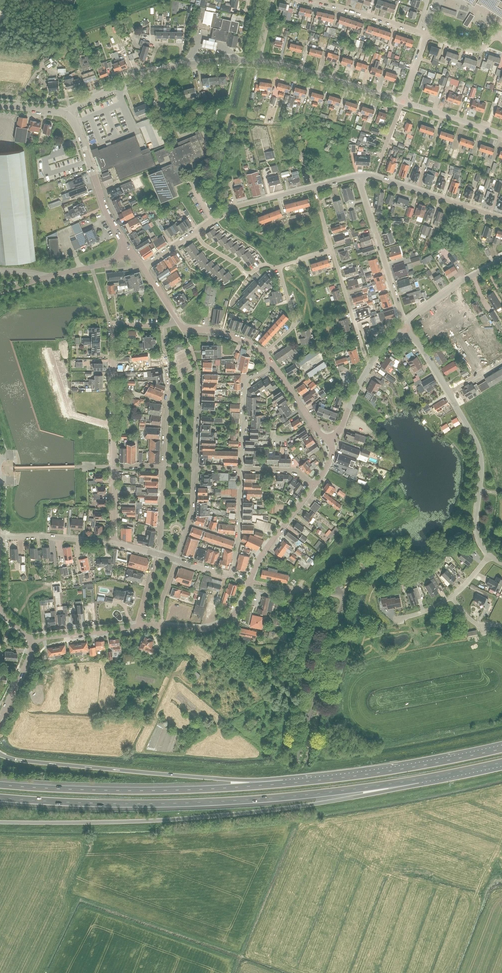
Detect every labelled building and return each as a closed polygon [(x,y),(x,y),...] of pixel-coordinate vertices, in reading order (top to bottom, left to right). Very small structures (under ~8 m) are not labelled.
[(239,1),(236,0),(232,0),(231,4),(226,3),(226,5),(222,4),(220,10),(230,12),(232,7),(237,8),(239,1)] [(385,0),(383,0),(383,1),(379,0),(378,0),(376,5),(375,7),(382,9),(384,2),(385,2),(385,0)] [(389,3),(385,2),(384,2),(382,9),(388,11),(390,3),(391,4),(392,0),(389,0),(389,3)] [(474,7),(476,3),(480,6),(481,5),(501,18),(501,2),(499,0),(463,0),(474,7)] [(390,3),(388,11),(394,13),(394,11),(396,6),(397,6),(398,1),(396,1),(395,5),(391,4),(390,3)] [(280,2),(278,9),(284,10),(283,14),(282,15),(287,16),(286,19),(290,20),(293,9),(289,8),(288,11),(286,10),(287,5),(287,4),(280,2)] [(405,5),(403,9),(408,11),(406,16),(408,17),(414,19),(417,12),(412,10),(412,8),(413,8),(405,5)] [(305,15),(306,9),(300,7),(299,14),(298,13),(297,15),(297,17),(300,18),(301,14),(304,15),(305,15)] [(455,16),(456,12),(442,7),(440,11),(455,16)] [(305,15),(304,15),(303,19),(306,20),(307,16),(311,17),(312,10),(306,9),(305,15)] [(322,19),(323,13),(317,11),(316,18),(314,17),(313,22),(316,22),(317,18),(320,19),(322,19)] [(327,20),(329,14),(323,13),(322,19),(320,19),(319,23),(322,24),(323,19),(326,20),(327,20)] [(326,20),(325,24),(328,25),(329,21),(333,22),(335,16),(329,14),(327,20),(326,20)] [(344,24),(346,18),(340,16),(338,23),(337,22),(336,26),(338,27),(340,23),(343,24),(344,24)] [(211,25),(210,27),(211,27),(214,28),(211,38),(211,39),(215,39),(227,42),(229,31),(237,33),(239,22),(219,18),(212,17),(211,25)] [(350,26),(352,20),(346,18),(344,24),(343,24),(342,28),(344,29),(345,25),(349,26),(350,26)] [(473,20),(469,18),(464,25),(468,28),(473,20)] [(355,28),(358,22),(352,20),(350,26),(349,26),(347,30),(350,30),(351,27),(354,28),(355,28)] [(361,30),(364,24),(358,22),(355,28),(354,28),(353,31),(356,32),(357,29),(361,30)] [(171,28),(170,28),(170,25),(167,25),(167,32),(164,32),(163,32),(163,38),(170,38),(170,32),(171,32),(171,28)] [(372,34),(374,27),(368,25),(367,29),(366,32),(365,31),(364,35),(366,36),(367,34),(370,35),(371,33),(372,34)] [(164,32),(164,27),(151,27),(151,35),(155,35),(155,30),(160,30),(160,32),(156,32),(156,38),(163,38),(163,32),(164,32)] [(378,35),(380,29),(374,27),(372,34),(371,33),(370,35),(370,37),(372,38),(373,34),(377,35),(378,35)] [(178,32),(178,28),(175,28),(175,32),(171,32),(170,32),(170,38),(176,38),(177,32),(178,32)] [(384,37),(386,31),(380,29),(378,35),(377,35),(375,39),(378,40),(379,36),(382,37),(384,37)] [(392,33),(391,33),(386,31),(384,37),(382,37),(381,41),(384,41),(385,38),(389,39),(392,33)] [(400,43),(402,36),(396,34),(394,41),(393,41),(392,44),(394,45),(396,41),(399,42),(400,43)] [(238,36),(230,35),(228,46),(236,47),(238,36)] [(406,45),(408,38),(402,36),(400,43),(399,42),(398,46),(400,47),(401,43),(405,44),(406,45)] [(283,42),(284,38),(281,38),(280,42),(275,41),(274,46),(282,47),(283,42)] [(406,45),(405,44),(403,48),(406,49),(407,45),(412,46),(414,40),(408,38),(406,45)] [(142,52),(148,54),(150,47),(149,47),(150,43),(141,40),(139,46),(143,47),(142,51),(142,52)] [(204,40),(202,48),(216,51),(218,43),(204,40)] [(440,59),(439,59),(441,52),(438,51),(439,48),(432,46),(429,53),(435,54),(432,64),(437,66),(440,59)] [(142,52),(142,51),(138,50),(137,53),(141,54),(140,59),(146,60),(148,54),(142,52)] [(451,61),(453,53),(447,51),(445,57),(442,56),(440,62),(445,63),(446,59),(450,61),(451,61)] [(458,68),(460,62),(457,61),(459,55),(453,53),(451,61),(450,61),(448,65),(451,65),(452,61),(457,63),(455,67),(458,68)] [(29,63),(38,64),(38,54),(30,54),(29,63)] [(492,64),(495,56),(489,54),(486,62),(483,61),(481,66),(486,68),(488,62),(491,64),(492,64)] [(97,79),(89,55),(79,58),(82,67),(80,68),(85,83),(97,79)] [(498,66),(501,58),(495,56),(492,64),(491,64),(490,68),(492,69),(494,64),(498,66)] [(47,57),(42,60),(46,66),(51,63),(53,66),(57,64),(54,61),(51,58),(49,60),(47,57)] [(469,67),(471,59),(465,57),(463,63),(460,62),(458,68),(463,69),(464,65),(468,66),(469,67)] [(119,62),(122,70),(128,67),(125,59),(122,60),(121,58),(119,59),(118,59),(119,62)] [(122,70),(119,62),(118,59),(116,60),(115,60),(116,63),(112,64),(116,72),(122,70)] [(476,74),(477,71),(478,68),(475,67),(477,61),(471,59),(469,67),(468,66),(466,71),(469,71),(469,70),(474,71),(473,73),(476,74)] [(378,67),(380,61),(376,60),(374,66),(374,67),(372,66),(370,73),(375,75),(378,67)] [(109,67),(106,61),(104,62),(101,63),(102,66),(98,67),(99,70),(101,77),(108,74),(107,69),(106,70),(106,68),(107,68),(109,67)] [(360,70),(363,62),(360,61),(359,62),(357,62),(355,68),(360,70)] [(72,73),(65,77),(65,82),(67,89),(76,87),(74,80),(72,73)] [(212,81),(212,85),(227,83),(227,76),(209,78),(209,81),(212,81)] [(445,86),(447,78),(441,76),(439,84),(443,85),(445,86)] [(206,85),(212,85),(212,81),(209,81),(209,78),(202,78),(203,86),(203,87),(204,87),(204,89),(207,89),(206,85)] [(451,78),(449,84),(457,86),(459,81),(451,78)] [(58,82),(49,82),(49,91),(59,90),(58,82)] [(256,84),(255,91),(259,91),(259,88),(265,89),(266,83),(260,82),(259,85),(256,84)] [(430,93),(433,86),(430,85),(430,83),(426,82),(424,91),(430,93)] [(436,95),(439,87),(435,85),(435,86),(433,86),(430,93),(436,95)] [(195,87),(184,90),(186,98),(196,95),(195,87)] [(301,89),(298,101),(300,102),(302,96),(305,97),(307,91),(301,89)] [(453,102),(456,95),(453,94),(453,93),(450,92),(447,100),(453,102)] [(333,104),(335,97),(330,95),(327,102),(333,104)] [(456,95),(453,102),(460,104),(462,96),(459,95),(458,96),(456,95)] [(295,97),(290,96),(287,107),(292,109),(295,97)] [(335,97),(333,104),(339,106),(341,99),(335,97)] [(477,110),(479,103),(480,100),(477,99),(477,101),(473,99),(470,108),(477,110)] [(346,101),(344,107),(350,109),(352,103),(346,101)] [(479,103),(477,110),(483,112),(486,104),(482,102),(482,104),(479,103)] [(356,111),(358,105),(352,103),(350,109),(349,111),(349,112),(348,115),(350,116),(352,110),(356,111)] [(148,104),(134,109),(137,117),(151,111),(148,104)] [(378,117),(376,123),(378,124),(379,122),(383,124),(385,119),(387,114),(379,112),(378,117)] [(29,128),(26,128),(27,118),(19,117),(18,121),(17,127),(15,140),(26,142),(29,128)] [(406,130),(405,133),(411,135),(412,131),(410,130),(412,124),(407,122),(404,129),(406,130)] [(46,123),(44,132),(51,134),(52,125),(46,123)] [(428,134),(432,135),(431,138),(434,139),(435,134),(437,135),(439,128),(422,123),(420,130),(426,131),(424,136),(427,137),(428,134)] [(206,155),(199,139),(203,137),(200,129),(195,131),(196,134),(178,141),(179,145),(173,148),(171,144),(155,151),(160,162),(165,159),(164,156),(169,154),(172,162),(162,167),(162,168),(161,168),(150,173),(161,202),(173,197),(178,195),(174,185),(185,181),(180,171),(189,167),(188,163),(206,155)] [(442,130),(440,137),(457,141),(459,134),(442,130)] [(363,141),(363,140),(367,142),(367,143),(375,146),(377,140),(369,137),(368,138),(365,137),(366,133),(361,132),(358,140),(363,141)] [(95,147),(91,148),(92,151),(93,155),(96,154),(102,170),(115,165),(120,179),(156,166),(150,152),(142,155),(135,136),(112,144),(107,146),(100,149),(99,149),(98,145),(95,147)] [(463,137),(461,143),(477,148),(479,141),(463,137)] [(496,155),(498,148),(482,143),(480,149),(496,155)] [(36,260),(24,151),(14,152),(0,153),(0,264),(36,260)] [(273,151),(266,152),(267,159),(275,158),(273,151)] [(392,157),(392,156),(391,156),(390,161),(389,160),(389,161),(388,161),(388,163),(388,164),(386,170),(387,171),(388,172),(389,171),(394,158),(392,157)] [(426,166),(429,167),(431,161),(434,162),(434,160),(428,158),(426,166)] [(408,170),(410,161),(403,159),(398,175),(405,177),(407,172),(408,172),(408,170)] [(306,172),(305,167),(301,168),(305,183),(307,182),(307,183),(310,182),(310,181),(309,176),(310,176),(309,172),(306,172)] [(418,173),(419,168),(415,167),(414,171),(413,171),(411,179),(417,181),(418,177),(419,178),(420,174),(418,173)] [(456,182),(457,180),(458,180),(462,169),(455,167),(453,172),(455,173),(453,178),(449,191),(450,192),(452,193),(452,192),(455,193),(456,189),(457,189),(459,183),(456,182)] [(432,170),(427,184),(428,184),(428,185),(430,185),(431,185),(433,179),(434,178),(435,177),(434,176),(436,169),(434,168),(433,171),(432,170)] [(427,184),(432,170),(427,169),(426,174),(425,174),(425,175),(425,176),(423,182),(424,183),(424,184),(426,184),(426,183),(427,184)] [(109,173),(108,170),(102,173),(103,176),(101,177),(104,185),(108,183),(109,184),(114,182),(110,172),(109,173)] [(293,177),(288,178),(290,187),(301,184),(299,175),(298,171),(292,173),(293,177)] [(252,191),(253,197),(261,195),(259,188),(260,188),(259,185),(261,184),(258,172),(247,175),(251,191),(252,191)] [(281,183),(279,175),(268,178),(270,186),(281,183)] [(443,181),(444,178),(440,176),(437,187),(439,188),(440,189),(442,189),(443,189),(446,182),(443,181)] [(71,181),(72,182),(69,183),(71,189),(74,187),(73,187),(76,186),(77,186),(85,184),(83,180),(82,177),(74,180),(74,181),(71,181)] [(136,190),(135,188),(132,180),(118,186),(114,188),(107,191),(111,199),(117,196),(123,193),(124,193),(126,192),(127,194),(136,190)] [(245,196),(242,183),(235,185),(235,188),(234,188),(234,190),(234,191),(234,193),(235,193),(236,198),(237,198),(238,198),(240,198),(240,197),(245,196)] [(473,194),(474,191),(474,189),(472,188),(472,186),(468,185),(465,196),(467,196),(466,197),(468,197),(468,198),(470,199),(472,194),(473,194)] [(86,186),(62,195),(64,200),(68,198),(68,199),(71,197),(72,199),(88,193),(86,186)] [(349,189),(348,187),(344,189),(344,190),(343,191),(344,193),(342,193),(345,203),(355,201),(352,191),(351,191),(350,189),(349,189)] [(482,194),(483,190),(479,189),(475,200),(481,202),(482,198),(483,197),(483,195),(483,194),(482,194)] [(490,189),(490,191),(489,191),(489,194),(487,199),(486,203),(492,205),(495,197),(492,197),(494,193),(492,192),(493,190),(490,189)] [(382,201),(384,193),(376,191),(375,199),(382,201)] [(392,201),(394,196),(389,194),(387,200),(386,199),(385,203),(392,205),(393,202),(392,201)] [(115,206),(128,200),(127,197),(123,199),(123,200),(122,201),(120,197),(112,201),(115,206)] [(409,200),(399,197),(396,204),(407,208),(409,200)] [(347,210),(344,211),(341,199),(333,202),(339,221),(349,218),(347,212),(348,212),(347,210)] [(381,208),(382,201),(375,199),(374,207),(381,208)] [(51,209),(62,204),(60,200),(49,204),(51,209)] [(115,206),(117,212),(125,208),(123,204),(125,203),(126,205),(129,203),(128,200),(115,206)] [(70,212),(71,214),(85,208),(83,203),(77,206),(74,207),(75,208),(69,211),(70,212)] [(424,210),(425,206),(419,204),(418,208),(417,208),(414,215),(423,218),(425,210),(424,210)] [(158,217),(163,214),(157,205),(153,208),(158,217)] [(427,219),(427,217),(432,219),(433,215),(435,209),(429,207),(426,215),(425,215),(424,219),(427,219)] [(71,214),(72,217),(73,218),(81,214),(82,216),(87,213),(85,208),(71,214)] [(122,213),(119,215),(122,222),(135,216),(131,208),(122,212),(122,213)] [(280,209),(274,211),(277,218),(282,215),(280,209)] [(274,211),(269,213),(271,220),(277,218),(274,211)] [(435,220),(433,224),(439,226),(440,222),(443,213),(442,212),(442,211),(441,211),(440,211),(438,211),(436,216),(435,217),(434,218),(435,219),(435,220)] [(269,213),(263,215),(265,222),(271,220),(269,213)] [(150,221),(148,217),(146,214),(142,217),(138,219),(137,218),(133,220),(128,222),(123,224),(123,225),(121,226),(125,234),(128,233),(132,230),(150,221)] [(263,215),(257,217),(260,224),(265,222),(263,215)] [(186,229),(192,226),(187,219),(183,221),(181,217),(179,219),(186,229)] [(181,233),(186,229),(179,219),(178,220),(180,223),(177,226),(176,226),(180,230),(179,230),(181,233)] [(174,234),(179,230),(180,230),(176,226),(177,226),(173,220),(167,223),(174,234)] [(169,237),(174,234),(167,223),(165,224),(168,228),(164,230),(169,237)] [(349,228),(346,229),(345,225),(340,226),(339,224),(335,225),(336,226),(331,228),(332,230),(331,231),(332,232),(333,233),(343,230),(344,233),(350,231),(349,228)] [(424,225),(421,233),(427,235),(430,227),(424,225)] [(97,237),(93,226),(83,231),(75,234),(77,239),(81,247),(86,245),(85,243),(87,242),(89,245),(93,243),(95,242),(96,242),(96,241),(98,242),(99,241),(100,239),(99,238),(97,237)] [(216,232),(217,232),(215,229),(216,228),(215,226),(211,228),(212,230),(206,234),(209,238),(210,239),(212,237),(217,234),(216,232)] [(486,240),(491,242),(493,238),(490,237),(493,228),(486,226),(482,236),(486,238),(486,240)] [(144,230),(142,231),(139,233),(139,234),(138,235),(135,231),(129,235),(132,240),(143,234),(145,232),(144,230)] [(222,236),(220,233),(221,232),(220,230),(217,232),(216,232),(217,234),(212,237),(215,242),(216,243),(218,241),(223,238),(222,236)] [(394,242),(393,239),(391,231),(382,234),(386,245),(394,242)] [(145,232),(143,234),(132,240),(135,245),(142,241),(139,237),(141,237),(142,238),(147,235),(145,232)] [(366,241),(371,239),(369,233),(359,236),(361,243),(366,242),(366,241)] [(223,238),(218,241),(221,245),(222,246),(224,245),(229,241),(228,240),(226,237),(227,236),(226,234),(222,236),(223,238)] [(345,242),(345,245),(351,243),(348,235),(343,236),(343,235),(334,238),(335,241),(335,242),(335,244),(336,244),(345,242)] [(163,246),(168,243),(163,236),(158,239),(163,246)] [(50,257),(59,256),(58,237),(48,237),(50,257)] [(229,241),(224,245),(226,249),(227,250),(229,249),(230,249),(235,245),(234,243),(232,240),(233,240),(232,237),(228,240),(229,241)] [(138,251),(151,244),(148,239),(136,247),(138,251)] [(158,250),(163,246),(158,239),(153,242),(158,250)] [(366,242),(361,243),(362,248),(373,244),(371,239),(366,241),(366,242)] [(235,245),(230,249),(233,252),(233,254),(234,253),(236,252),(241,248),(240,247),(238,244),(239,243),(237,241),(234,243),(235,245)] [(188,252),(185,254),(186,256),(190,254),(189,253),(197,248),(194,243),(193,242),(185,248),(188,252)] [(150,247),(149,245),(139,252),(144,260),(148,257),(154,253),(150,247)] [(241,248),(236,252),(239,257),(242,256),(247,252),(246,250),(244,248),(245,247),(243,245),(240,247),(241,248)] [(339,253),(342,261),(350,259),(347,251),(352,249),(350,246),(344,248),(345,251),(339,253)] [(373,246),(357,251),(358,255),(363,254),(364,255),(375,252),(373,246)] [(189,253),(190,254),(192,258),(191,259),(192,261),(196,259),(194,257),(200,253),(197,248),(189,253)] [(247,252),(242,256),(245,261),(253,256),(252,255),(250,251),(251,251),(249,248),(246,250),(247,252)] [(390,254),(389,255),(390,259),(391,259),(392,260),(402,257),(400,249),(390,253),(390,254)] [(197,261),(194,263),(195,266),(199,264),(198,262),(206,257),(203,251),(200,253),(194,257),(196,259),(197,261)] [(253,256),(245,261),(248,265),(249,266),(256,261),(254,257),(257,254),(255,252),(252,255),(253,256)] [(164,259),(167,264),(170,268),(180,261),(176,254),(171,257),(170,255),(164,259)] [(198,262),(199,264),(201,267),(200,268),(202,270),(205,268),(204,266),(210,262),(206,257),(198,262)] [(413,266),(421,263),(418,257),(411,259),(413,266)] [(370,267),(379,264),(377,258),(368,260),(370,267)] [(329,259),(323,260),(324,267),(325,271),(327,270),(326,267),(331,265),(329,259)] [(169,270),(166,264),(163,260),(152,267),(161,280),(166,276),(171,273),(178,269),(176,266),(169,270)] [(204,266),(205,268),(207,271),(206,271),(207,273),(211,271),(210,269),(215,265),(212,260),(210,262),(204,266)] [(403,262),(398,264),(394,265),(394,267),(393,268),(395,276),(397,275),(397,277),(407,274),(403,262)] [(452,263),(448,266),(449,268),(453,275),(458,272),(454,266),(452,263)] [(210,269),(211,271),(213,274),(212,275),(213,277),(217,275),(215,273),(221,269),(221,268),(218,264),(215,265),(210,269)] [(379,264),(370,267),(372,273),(381,270),(379,264)] [(215,273),(217,275),(219,278),(218,278),(219,281),(222,279),(221,277),(227,273),(226,272),(224,268),(224,267),(221,269),(215,273)] [(344,271),(344,273),(345,273),(346,277),(351,275),(351,276),(357,274),(355,268),(355,267),(351,268),(350,268),(349,269),(348,269),(349,269),(344,271)] [(447,271),(445,272),(448,278),(453,275),(449,268),(446,269),(447,271)] [(435,271),(436,272),(438,276),(434,279),(437,283),(443,279),(440,275),(441,274),(438,269),(435,271)] [(122,289),(129,288),(129,289),(134,288),(135,290),(140,289),(144,287),(143,284),(143,283),(140,272),(126,276),(124,271),(107,273),(108,281),(119,280),(119,282),(120,285),(118,285),(118,289),(118,290),(122,289)] [(166,276),(161,280),(167,289),(172,285),(172,286),(176,284),(176,283),(181,279),(176,271),(167,278),(166,276)] [(221,277),(222,279),(224,281),(223,282),(225,284),(230,281),(229,279),(233,277),(230,272),(229,271),(227,273),(221,277)] [(269,283),(272,280),(270,278),(267,275),(266,274),(261,278),(270,287),(272,286),(269,283)] [(372,285),(384,281),(382,275),(374,278),(375,281),(371,282),(372,285)] [(269,289),(270,287),(261,278),(257,282),(263,289),(263,288),(265,286),(269,289)] [(399,287),(410,284),(408,278),(399,281),(399,283),(398,284),(399,287)] [(363,282),(361,283),(358,284),(357,279),(347,282),(350,290),(364,286),(363,282)] [(257,282),(255,280),(251,284),(256,290),(259,287),(262,290),(264,289),(263,288),(263,289),(257,282)] [(197,287),(195,285),(193,281),(183,287),(186,291),(192,287),(193,289),(197,287)] [(372,286),(376,284),(377,286),(374,287),(375,291),(378,290),(386,288),(384,281),(372,285),(372,286)] [(114,284),(108,285),(109,294),(115,293),(115,289),(118,289),(118,285),(120,285),(119,282),(114,283),(114,284)] [(207,284),(205,290),(202,305),(213,307),(217,286),(207,284)] [(254,293),(256,290),(251,284),(246,288),(255,298),(257,296),(254,293)] [(410,284),(399,287),(400,291),(402,291),(403,293),(412,290),(410,284)] [(336,291),(334,286),(330,287),(334,300),(342,298),(339,290),(336,291)] [(254,299),(255,298),(246,288),(242,293),(244,295),(245,295),(248,299),(248,298),(250,296),(254,299)] [(269,299),(281,296),(280,290),(272,292),(273,295),(269,297),(269,299)] [(415,302),(414,299),(420,297),(419,292),(421,291),(420,290),(412,293),(412,292),(407,294),(407,296),(402,297),(404,305),(415,302)] [(381,301),(390,299),(388,292),(379,295),(381,301)] [(494,292),(488,295),(489,297),(488,297),(496,310),(497,309),(498,310),(499,311),(501,310),(501,308),(501,307),(501,306),(494,292)] [(185,300),(187,298),(184,293),(182,295),(181,293),(180,294),(179,293),(178,294),(178,295),(174,298),(173,299),(174,301),(175,301),(178,305),(185,301),(185,300)] [(250,301),(248,298),(248,299),(245,295),(244,295),(240,299),(249,308),(251,307),(248,304),(250,301)] [(248,310),(249,308),(240,299),(236,304),(242,310),(245,307),(248,310)] [(390,299),(381,301),(384,308),(392,305),(390,299)] [(483,310),(477,300),(471,304),(474,308),(474,309),(475,311),(477,314),(483,310)] [(370,315),(369,312),(374,310),(372,305),(369,306),(369,307),(368,308),(358,310),(359,312),(357,312),(358,317),(365,315),(365,316),(370,315)] [(212,319),(212,324),(220,325),(221,318),(222,318),(223,310),(214,308),(213,319),(212,319)] [(381,321),(385,320),(395,316),(393,309),(384,312),(384,311),(378,313),(381,321)] [(280,317),(279,318),(284,322),(288,318),(283,313),(284,313),(281,310),(280,312),(282,314),(280,317)] [(494,311),(490,313),(495,321),(499,319),(494,311)] [(233,328),(236,320),(233,319),(235,315),(230,313),(228,319),(231,320),(229,326),(233,328)] [(483,323),(489,320),(485,314),(479,317),(483,323)] [(276,321),(276,322),(281,327),(284,322),(279,318),(280,317),(277,315),(276,316),(279,319),(276,321)] [(233,328),(235,328),(240,330),(243,322),(239,321),(241,317),(238,316),(237,320),(236,320),(233,328)] [(342,328),(344,332),(350,330),(349,324),(350,324),(348,318),(339,321),(341,328),(342,328)] [(241,331),(243,332),(247,334),(251,326),(247,324),(249,320),(247,319),(241,331)] [(273,319),(271,321),(274,323),(272,326),(271,326),(276,331),(281,327),(276,322),(276,321),(273,319)] [(252,322),(251,326),(247,334),(253,336),(256,329),(253,327),(255,323),(252,322)] [(269,323),(267,325),(270,328),(268,330),(267,331),(272,336),(276,331),(271,326),(272,326),(269,323)] [(373,340),(369,327),(364,328),(368,341),(373,340)] [(92,328),(89,328),(89,331),(92,331),(92,339),(82,339),(82,344),(89,344),(89,343),(92,343),(92,351),(89,351),(89,354),(92,354),(92,355),(100,355),(100,346),(101,336),(100,336),(100,328),(92,328)] [(265,328),(263,329),(266,332),(264,335),(263,335),(268,340),(272,336),(267,331),(268,330),(265,328)] [(309,329),(300,332),(302,338),(309,336),(309,338),(313,337),(312,334),(311,335),(309,329)] [(262,336),(259,340),(264,345),(268,340),(263,335),(264,335),(261,332),(259,334),(262,336)] [(154,338),(154,334),(143,335),(144,349),(155,348),(155,344),(156,342),(156,340),(154,338)] [(302,338),(300,339),(301,345),(308,343),(309,345),(312,344),(312,341),(310,342),(309,338),(309,336),(302,338)] [(179,351),(186,347),(183,341),(176,344),(179,351)] [(289,344),(284,348),(290,356),(291,355),(294,352),(295,353),(296,353),(298,356),(299,354),(297,352),(295,349),(293,350),(289,344)] [(222,357),(221,345),(203,346),(203,358),(222,357)] [(284,348),(279,352),(284,359),(286,359),(288,357),(291,360),(293,358),(291,355),(290,356),(284,348)] [(347,357),(336,361),(337,366),(348,362),(348,361),(352,360),(353,363),(360,361),(356,349),(349,351),(351,357),(347,358),(347,357)] [(447,361),(441,350),(433,354),(440,365),(447,361)] [(236,352),(235,357),(239,358),(240,359),(238,370),(241,371),(241,372),(246,372),(250,357),(245,356),(241,355),(240,354),(239,354),(240,353),(236,352)] [(279,352),(274,355),(279,363),(283,360),(286,363),(288,362),(286,359),(284,359),(279,352)] [(158,354),(148,355),(149,365),(159,364),(158,354)] [(399,361),(396,359),(397,357),(393,354),(392,356),(390,355),(388,357),(387,356),(384,361),(392,367),(393,365),(396,368),(398,365),(397,364),(399,361)] [(414,355),(408,358),(409,361),(408,362),(411,367),(420,362),(417,357),(415,358),(414,355)] [(231,359),(228,359),(221,359),(222,365),(225,365),(225,364),(226,364),(226,371),(230,372),(231,362),(231,359)] [(389,371),(392,367),(384,361),(380,365),(382,366),(380,369),(386,373),(388,371),(389,371)] [(450,374),(449,372),(452,371),(453,372),(458,369),(454,361),(442,369),(446,376),(450,374)] [(212,362),(203,362),(203,370),(212,371),(212,362)] [(420,362),(411,367),(414,371),(415,371),(417,373),(423,370),(421,367),(422,366),(420,362)] [(289,375),(298,369),(294,363),(285,370),(289,375)] [(483,382),(487,389),(501,380),(501,368),(485,378),(486,380),(483,382)] [(465,379),(471,376),(467,370),(461,374),(465,379)] [(202,402),(201,408),(211,409),(211,410),(215,410),(215,402),(216,396),(216,393),(219,393),(219,391),(221,391),(221,390),(217,389),(217,382),(218,382),(218,375),(203,374),(203,381),(202,390),(202,395),(202,402)] [(387,374),(385,377),(391,382),(394,383),(396,380),(393,379),(387,374)] [(422,386),(423,385),(426,389),(428,393),(435,389),(433,385),(436,383),(432,376),(422,382),(421,379),(414,383),(416,386),(418,385),(419,386),(417,387),(420,393),(425,390),(422,386)] [(263,382),(267,388),(270,386),(273,390),(277,387),(274,382),(271,384),(268,378),(263,382)] [(305,392),(308,390),(305,385),(311,381),(309,378),(303,382),(304,383),(296,389),(299,393),(299,394),(299,395),(301,395),(305,392)] [(372,379),(369,384),(378,389),(381,384),(383,385),(385,381),(382,380),(381,381),(375,378),(373,380),(372,379)] [(263,382),(262,380),(256,383),(261,391),(261,390),(264,388),(266,392),(268,390),(267,388),(263,382)] [(311,390),(316,385),(313,381),(308,386),(311,390)] [(466,388),(463,390),(467,398),(468,397),(469,400),(470,400),(473,398),(474,397),(472,395),(477,392),(477,391),(478,390),(480,392),(481,391),(481,392),(487,389),(483,382),(478,385),(477,384),(474,386),(473,385),(470,386),(469,385),(465,387),(466,388)] [(163,386),(156,383),(155,385),(151,384),(150,385),(149,387),(148,388),(144,394),(147,395),(161,401),(163,393),(165,387),(163,386)] [(263,394),(261,390),(261,391),(256,383),(251,387),(252,388),(248,390),(254,395),(256,394),(259,391),(262,395),(263,394)] [(368,390),(367,393),(373,396),(374,393),(375,394),(378,389),(369,384),(367,389),(368,390)] [(34,394),(42,391),(40,386),(32,389),(34,394)] [(303,399),(303,400),(303,401),(304,401),(307,405),(315,400),(318,398),(316,395),(315,394),(316,393),(314,389),(309,392),(310,393),(303,398),(303,399)] [(323,389),(317,394),(320,399),(326,394),(323,389)] [(254,397),(254,395),(248,390),(248,396),(247,403),(255,403),(255,400),(260,400),(260,397),(254,397)] [(277,401),(284,396),(281,391),(274,396),(276,399),(272,402),(273,404),(277,401)] [(285,403),(287,401),(284,396),(277,401),(273,404),(277,409),(278,408),(285,403)] [(37,405),(46,402),(44,397),(36,399),(37,405)] [(444,399),(434,405),(435,408),(437,411),(438,412),(443,409),(443,408),(449,404),(446,400),(445,401),(444,399)] [(325,408),(324,408),(320,407),(322,402),(320,401),(318,406),(319,406),(316,413),(323,415),(325,408)] [(150,403),(149,413),(161,415),(162,404),(150,403)] [(288,408),(285,403),(278,408),(280,411),(276,413),(277,415),(281,412),(288,408)] [(331,411),(330,410),(326,409),(328,405),(326,404),(324,408),(325,408),(323,415),(328,418),(331,411)] [(334,420),(337,413),(332,411),(334,407),(332,406),(330,410),(331,411),(328,418),(334,420)] [(47,407),(39,410),(41,415),(49,412),(47,407)] [(283,416),(280,418),(283,423),(287,419),(286,417),(292,413),(288,408),(281,412),(283,416)] [(152,415),(152,417),(151,424),(161,425),(161,416),(152,415)] [(291,423),(295,429),(298,427),(297,426),(302,423),(298,418),(291,423)] [(52,429),(58,431),(61,420),(55,419),(52,429)] [(58,431),(64,433),(67,422),(61,420),(58,431)] [(64,433),(70,434),(73,424),(67,422),(64,433)] [(70,434),(75,436),(78,426),(73,424),(70,434)] [(75,436),(82,438),(85,427),(78,426),(75,436)] [(145,438),(161,439),(161,428),(149,427),(149,428),(146,428),(145,438)] [(372,428),(368,433),(380,443),(382,441),(378,437),(380,435),(372,428)] [(300,438),(296,441),(297,443),(308,435),(305,430),(298,435),(300,438)] [(357,442),(358,441),(365,443),(367,437),(355,433),(355,434),(347,432),(346,433),(345,434),(346,435),(345,436),(346,436),(345,439),(352,442),(352,441),(357,442)] [(319,449),(311,436),(303,441),(308,447),(305,450),(309,456),(319,449)] [(160,451),(160,439),(150,439),(150,450),(160,451)] [(127,448),(127,462),(135,462),(135,444),(127,444),(127,448)] [(340,451),(357,457),(360,450),(343,444),(340,451)] [(254,450),(254,446),(246,446),(245,452),(252,452),(252,456),(258,456),(258,451),(254,450)] [(369,458),(371,451),(363,448),(361,455),(369,458)] [(225,458),(238,458),(238,451),(232,451),(204,450),(200,449),(200,457),(206,457),(208,457),(208,460),(212,460),(212,457),(212,456),(214,456),(214,457),(225,458)] [(159,463),(160,451),(150,450),(149,463),(159,463)] [(269,452),(269,451),(264,450),(264,456),(267,456),(266,463),(273,463),(273,452),(269,452)] [(336,462),(349,466),(351,458),(339,454),(336,462)] [(309,474),(314,468),(317,465),(317,464),(319,463),(316,459),(311,464),(308,460),(299,466),(305,472),(306,471),(309,474)] [(351,467),(349,474),(356,476),(358,470),(353,468),(351,467)] [(139,482),(139,483),(142,484),(145,484),(145,487),(158,488),(159,482),(151,481),(151,478),(159,478),(159,471),(140,470),(140,477),(139,482)] [(220,477),(220,473),(212,473),(212,474),(208,474),(208,475),(201,474),(201,481),(200,482),(201,483),(201,484),(205,484),(205,485),(212,485),(212,480),(220,480),(220,477)] [(237,489),(238,474),(220,473),(220,477),(220,480),(229,480),(229,488),(237,489)] [(89,484),(92,484),(98,484),(97,481),(104,481),(104,474),(95,474),(95,481),(89,481),(89,484)] [(259,474),(245,474),(244,482),(256,482),(256,480),(259,480),(259,474)] [(287,482),(289,475),(277,474),(277,483),(281,483),(281,487),(283,487),(283,482),(287,482)] [(293,488),(298,482),(289,475),(287,482),(289,484),(289,485),(292,487),(289,491),(291,492),(293,488)] [(298,497),(302,493),(299,491),(303,485),(298,482),(293,488),(296,491),(294,494),(298,497)] [(334,491),(333,491),(335,489),(332,487),(333,486),(328,482),(323,489),(331,494),(334,491)] [(94,497),(100,497),(100,494),(106,493),(106,487),(98,487),(98,494),(94,494),(94,497)] [(251,496),(262,496),(262,491),(244,490),(244,500),(250,500),(250,497),(251,496)] [(322,496),(338,509),(341,505),(328,495),(325,492),(322,496)] [(100,497),(94,497),(92,497),(92,500),(98,500),(98,507),(106,506),(106,499),(100,499),(100,497)] [(237,503),(231,502),(227,502),(227,512),(230,513),(230,509),(236,510),(237,503)] [(128,512),(128,514),(128,516),(135,516),(135,507),(123,507),(122,512),(128,512)] [(151,520),(157,520),(158,512),(148,510),(147,517),(151,517),(151,520)] [(306,512),(304,514),(302,517),(308,522),(313,516),(312,516),(315,513),(311,510),(309,514),(306,512)] [(93,521),(96,522),(96,518),(102,519),(103,512),(95,511),(94,518),(90,518),(88,518),(87,521),(90,521),(93,521)] [(206,526),(209,517),(206,517),(202,516),(201,516),(197,515),(194,523),(198,524),(199,525),(201,525),(206,526)] [(221,517),(217,516),(214,516),(213,521),(211,520),(208,527),(214,529),(217,522),(215,522),(216,519),(220,520),(221,518),(221,517)] [(157,526),(157,520),(151,520),(151,517),(147,517),(146,523),(150,524),(157,526)] [(96,525),(96,522),(93,521),(92,527),(95,527),(95,533),(102,534),(103,526),(96,525)] [(303,527),(296,522),(292,528),(299,533),(303,527)] [(226,533),(227,524),(219,523),(218,532),(226,533)] [(226,533),(235,535),(236,525),(227,524),(226,533)] [(254,526),(242,525),(242,532),(253,533),(254,526)] [(200,538),(201,536),(203,531),(192,527),(189,535),(200,538)] [(122,528),(122,540),(126,540),(132,540),(132,533),(134,533),(134,530),(132,530),(132,528),(122,528)] [(152,546),(156,531),(148,529),(146,538),(139,536),(138,542),(152,546)] [(208,541),(211,533),(205,531),(203,537),(202,539),(208,541)] [(284,536),(294,544),(298,539),(287,531),(284,536)] [(213,543),(219,545),(232,549),(234,545),(222,542),(222,543),(220,542),(221,537),(216,535),(213,543)] [(249,537),(244,535),(241,540),(247,542),(245,545),(246,546),(248,546),(257,551),(264,541),(250,535),(249,537)] [(193,557),(199,540),(188,536),(182,554),(193,557)] [(222,542),(234,545),(235,541),(221,537),(220,542),(222,543),(222,542)] [(283,540),(279,546),(286,551),(289,553),(291,551),(292,549),(292,548),(293,547),(283,540)] [(317,547),(316,549),(319,552),(321,549),(324,546),(325,545),(321,542),(320,543),(320,542),(317,546),(317,547)] [(279,546),(274,552),(281,557),(286,551),(279,546)] [(49,547),(42,548),(43,557),(49,557),(50,561),(53,561),(53,554),(50,554),(49,547)] [(66,563),(73,562),(71,547),(63,548),(65,560),(66,563)] [(41,562),(40,555),(37,555),(36,548),(30,548),(30,558),(37,558),(37,562),(41,562)] [(198,548),(195,558),(203,561),(206,551),(198,548)] [(463,551),(458,558),(468,565),(473,559),(467,554),(469,552),(468,552),(464,548),(462,550),(463,551)] [(17,549),(11,549),(11,559),(18,558),(18,563),(22,563),(22,562),(21,559),(21,556),(18,556),(17,549)] [(210,563),(214,551),(208,549),(205,561),(210,563)] [(222,551),(224,552),(223,560),(222,560),(221,560),(219,566),(228,568),(230,563),(231,563),(232,552),(222,549),(222,551)] [(216,565),(220,552),(214,551),(210,563),(216,565)] [(131,554),(129,560),(148,565),(149,561),(147,560),(148,558),(131,554)] [(239,563),(238,569),(245,571),(246,566),(247,566),(248,562),(249,562),(251,557),(244,555),(241,554),(240,554),(238,561),(239,563)] [(80,561),(79,561),(81,571),(85,570),(85,571),(90,570),(87,558),(85,559),(85,558),(80,559),(80,561)] [(106,566),(106,570),(111,570),(111,565),(108,565),(108,559),(97,560),(97,566),(106,566)] [(129,560),(128,566),(145,571),(145,569),(147,569),(148,565),(129,560)] [(447,569),(442,575),(450,584),(456,578),(454,576),(451,572),(453,570),(448,565),(446,567),(445,567),(447,569)] [(181,569),(179,568),(175,580),(184,583),(184,584),(190,586),(194,572),(181,568),(181,569)] [(278,570),(274,569),(269,568),(268,571),(263,569),(261,577),(287,583),(289,575),(278,573),(277,573),(278,570)] [(130,579),(130,581),(133,582),(133,580),(141,582),(143,575),(134,572),(134,571),(128,569),(125,578),(130,579)] [(206,593),(207,593),(208,589),(219,592),(222,581),(211,578),(211,577),(204,575),(199,591),(206,593)] [(488,581),(486,584),(492,587),(491,588),(498,591),(501,584),(501,579),(497,577),(493,584),(488,581)] [(437,584),(433,578),(430,580),(432,582),(425,586),(432,596),(438,592),(434,586),(437,584)] [(225,591),(221,604),(226,606),(227,603),(225,602),(228,593),(234,595),(237,585),(229,583),(228,588),(227,588),(226,592),(225,591)] [(173,587),(170,595),(179,598),(181,595),(189,597),(189,596),(190,593),(173,587)] [(411,605),(418,602),(416,595),(419,594),(419,593),(420,592),(418,587),(413,588),(414,591),(407,593),(411,605)] [(125,592),(115,589),(113,597),(123,599),(123,601),(127,603),(127,604),(131,605),(131,604),(132,604),(134,602),(134,601),(133,598),(132,598),(134,592),(126,590),(125,592)] [(205,597),(206,593),(199,591),(193,613),(198,614),(197,617),(198,618),(202,619),(203,618),(207,603),(208,598),(205,597)] [(485,605),(484,608),(487,609),(490,604),(487,602),(488,599),(477,594),(474,600),(485,605)] [(276,599),(263,596),(261,604),(263,605),(262,609),(258,608),(257,612),(267,614),(268,610),(273,611),(276,599)] [(387,599),(387,598),(382,599),(384,607),(388,606),(388,608),(401,606),(400,598),(395,599),(395,597),(387,599)] [(76,614),(72,614),(72,615),(71,616),(72,617),(72,623),(79,622),(78,613),(83,613),(82,605),(75,606),(76,614)] [(58,614),(57,614),(58,624),(66,623),(65,616),(68,616),(67,609),(63,609),(63,612),(63,614),(58,614)] [(45,617),(46,625),(47,626),(49,625),(49,624),(55,624),(56,624),(55,616),(56,616),(55,611),(51,611),(51,615),(51,617),(45,617)] [(262,629),(264,618),(253,615),(250,626),(262,629)] [(285,621),(273,617),(272,620),(271,620),(270,623),(271,623),(284,626),(285,621)] [(257,632),(241,628),(240,634),(244,635),(243,639),(250,640),(251,637),(255,638),(257,632)] [(149,638),(148,637),(147,636),(146,637),(145,636),(144,640),(142,639),(142,642),(143,642),(142,643),(141,643),(140,646),(139,646),(138,648),(152,652),(154,648),(151,647),(154,639),(149,638)] [(231,648),(233,641),(216,638),(215,644),(221,645),(221,647),(223,647),(223,646),(231,648)] [(114,646),(114,650),(120,649),(119,639),(110,640),(110,646),(114,646)] [(104,640),(96,641),(97,649),(105,648),(104,640)] [(82,654),(82,651),(87,650),(86,643),(78,644),(79,654),(82,654)] [(77,654),(79,654),(78,644),(70,645),(70,652),(77,651),(77,654)] [(56,647),(58,657),(61,656),(60,654),(66,653),(64,645),(56,647)] [(56,657),(58,657),(56,647),(48,648),(49,656),(55,655),(56,657)] [(4,659),(11,660),(16,660),(17,653),(13,653),(12,653),(12,652),(5,651),(4,659)] [(196,680),(200,675),(194,669),(190,674),(196,680)]
